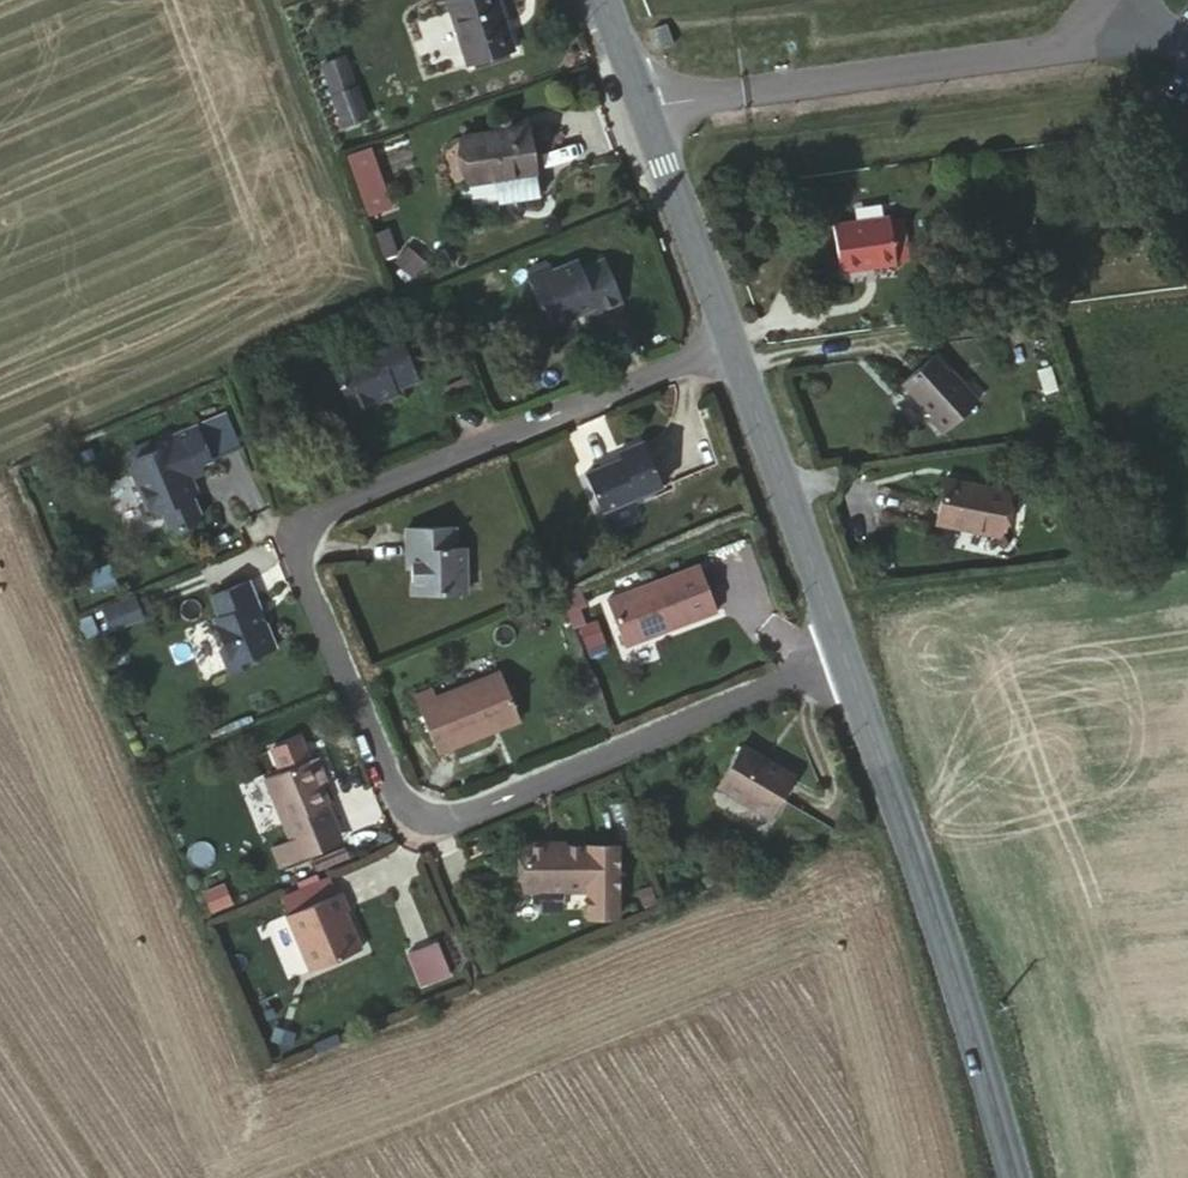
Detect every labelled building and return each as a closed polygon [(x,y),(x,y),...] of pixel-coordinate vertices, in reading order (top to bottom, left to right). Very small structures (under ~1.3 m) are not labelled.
[(491,0),(466,0),(448,6),(474,70),(511,55),(491,0)] [(317,62),(340,127),(368,117),(345,52),(317,62)] [(496,201),(536,195),(527,130),(459,140),(465,206),(496,201)] [(344,153),(367,216),(393,207),(370,144),(344,153)] [(539,216),(536,195),(496,201),(498,221),(539,216)] [(830,280),(895,271),(888,215),(824,223),(830,280)] [(397,271),(420,278),(424,258),(402,252),(397,271)] [(578,268),(576,260),(528,281),(548,329),(596,307),(600,314),(623,301),(606,258),(578,268)] [(372,336),(377,347),(326,368),(350,421),(399,399),(394,387),(422,375),(401,325),(372,336)] [(925,359),(897,389),(940,427),(967,397),(925,359)] [(216,459),(202,425),(158,442),(162,450),(136,467),(157,524),(166,521),(175,534),(183,537),(194,536),(200,531),(204,516),(195,497),(203,488),(197,479),(210,471),(206,465),(216,459)] [(661,493),(639,440),(613,452),(616,460),(580,476),(599,518),(661,493)] [(1005,495),(947,486),(941,526),(1000,536),(1005,495)] [(408,595),(467,597),(470,549),(457,549),(456,530),(405,526),(402,562),(409,562),(408,595)] [(568,558),(559,567),(570,577),(579,568),(568,558)] [(698,566),(669,579),(607,604),(627,652),(718,616),(698,566)] [(276,656),(247,588),(210,604),(216,622),(209,626),(219,655),(212,661),(221,684),(227,687),(240,684),(247,679),(251,667),(276,656)] [(581,606),(573,591),(557,598),(565,613),(581,606)] [(129,596),(96,610),(108,638),(143,624),(129,596)] [(440,753),(520,723),(499,673),(435,696),(430,686),(414,692),(440,753)] [(720,796),(770,822),(793,778),(741,749),(720,796)] [(332,790),(318,761),(264,779),(287,847),(328,830),(322,810),(328,806),(325,792),(332,790)] [(589,892),(587,921),(616,925),(621,852),(590,850),(560,848),(559,843),(526,842),(526,890),(567,891),(589,892)] [(287,918),(334,899),(328,883),(280,901),(287,918)] [(558,912),(567,891),(526,890),(531,907),(558,912)] [(308,974),(354,955),(341,919),(347,916),(339,898),(334,899),(287,918),(283,919),(308,974)] [(406,951),(419,987),(451,974),(438,939),(406,951)]
